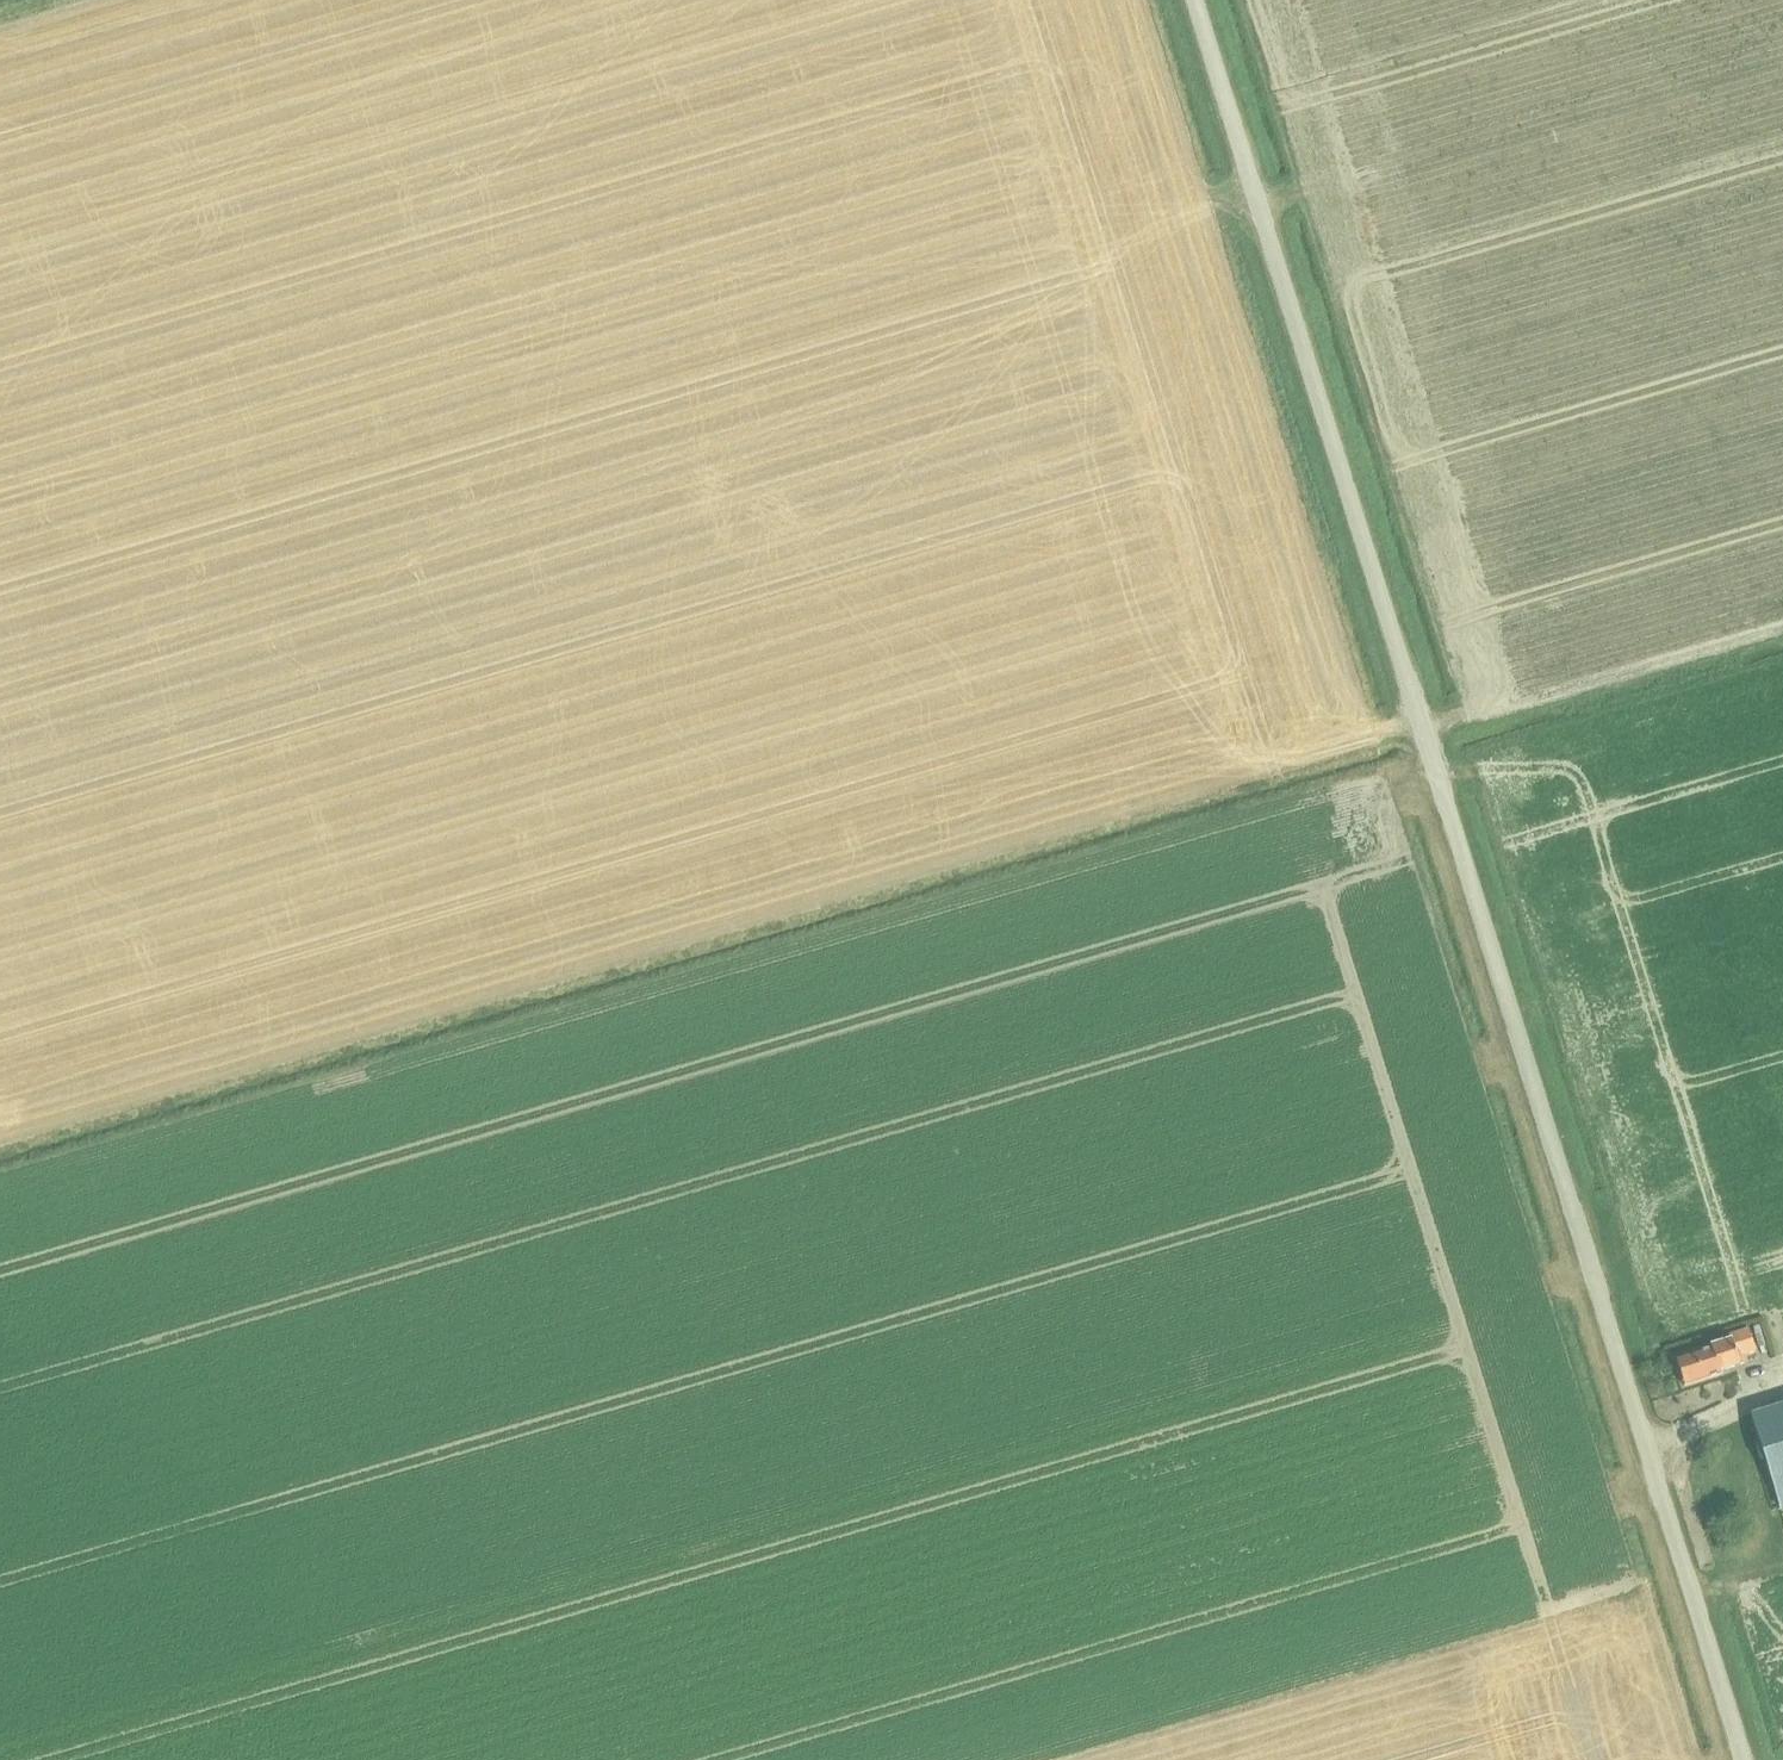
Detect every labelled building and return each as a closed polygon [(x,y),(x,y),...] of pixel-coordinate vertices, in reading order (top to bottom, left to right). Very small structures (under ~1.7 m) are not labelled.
[(1744,1356),(1756,1352),(1749,1330),(1729,1336),(1731,1340),(1711,1346),(1712,1350),(1677,1361),(1685,1386),(1721,1374),(1720,1371),(1746,1363),(1744,1356)] [(1782,1505),(1782,1406),(1751,1416),(1779,1506),(1782,1505)]
